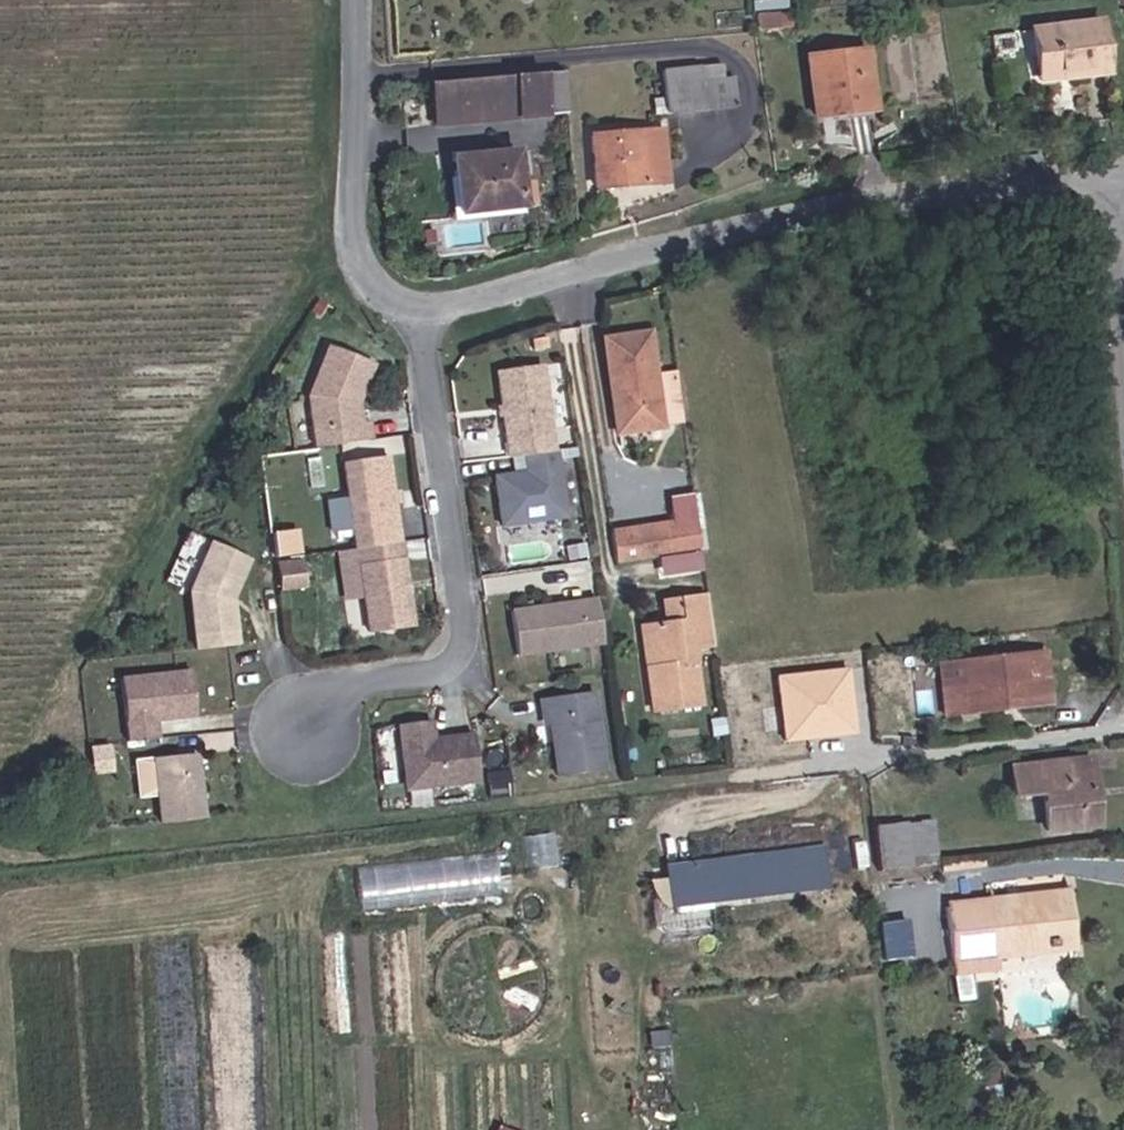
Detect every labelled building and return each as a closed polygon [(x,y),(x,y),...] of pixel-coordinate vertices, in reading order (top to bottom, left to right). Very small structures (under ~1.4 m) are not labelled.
[(1041,75),(1041,90),(1086,88),(1086,80),(1117,78),(1113,27),(1043,32),(1045,74),(1041,75)] [(819,57),(825,116),(881,110),(876,50),(819,57)] [(709,67),(672,70),(675,113),(742,106),(739,74),(709,75),(709,67)] [(573,70),(438,78),(441,121),(575,112),(573,70)] [(671,133),(602,139),(608,192),(675,187),(671,133)] [(457,156),(461,210),(524,204),(518,152),(457,156)] [(538,183),(522,185),(524,204),(540,202),(538,183)] [(312,435),(366,425),(363,408),(356,409),(353,389),(367,351),(322,333),(302,384),(312,435)] [(667,424),(653,334),(613,342),(626,429),(667,424)] [(536,343),(491,352),(507,437),(510,436),(522,434),(552,428),(536,343)] [(669,421),(684,421),(682,368),(666,369),(669,421)] [(552,428),(522,434),(525,451),(513,453),(493,457),(502,506),(566,494),(555,436),(576,432),(575,424),(552,428)] [(522,434),(510,436),(513,453),(525,451),(522,434)] [(358,534),(402,526),(387,441),(344,448),(358,534)] [(703,519),(616,531),(621,560),(708,548),(703,519)] [(202,642),(244,635),(236,588),(251,548),(188,525),(170,575),(193,584),(202,642)] [(405,543),(402,526),(358,534),(339,538),(347,583),(366,580),(361,551),(405,543)] [(417,609),(405,543),(361,551),(366,580),(373,617),(417,609)] [(307,550),(283,554),(286,576),(311,572),(307,550)] [(597,574),(511,587),(518,631),(604,618),(597,574)] [(704,650),(721,648),(714,593),(687,597),(689,621),(673,623),(660,626),(665,667),(659,667),(665,711),(711,704),(704,650)] [(671,600),(673,623),(689,621),(687,597),(671,600)] [(948,715),(1053,703),(1047,652),(965,660),(968,688),(945,692),(948,715)] [(965,660),(943,663),(945,692),(968,688),(965,660)] [(200,664),(129,674),(139,736),(170,731),(168,713),(206,707),(200,664)] [(776,674),(781,738),(855,732),(850,668),(776,674)] [(556,726),(565,785),(611,778),(600,700),(546,708),(549,727),(556,726)] [(438,703),(407,708),(412,741),(418,740),(421,756),(439,769),(488,761),(481,715),(454,719),(455,724),(442,726),(438,703)] [(421,756),(418,740),(412,741),(418,773),(439,769),(421,756)] [(218,809),(209,745),(166,751),(175,816),(218,809)] [(1082,758),(1010,765),(1011,794),(1014,794),(1040,791),(1042,816),(1044,834),(1089,829),(1082,758)] [(910,870),(939,867),(935,826),(906,828),(910,870)] [(906,828),(873,830),(877,872),(910,870),(906,828)] [(530,834),(533,863),(559,860),(556,831),(530,834)] [(719,929),(716,901),(833,890),(828,844),(668,859),(675,933),(719,929)] [(507,851),(362,863),(365,905),(511,893),(507,851)] [(1065,947),(1062,900),(945,909),(949,979),(991,977),(989,954),(1065,947)]
